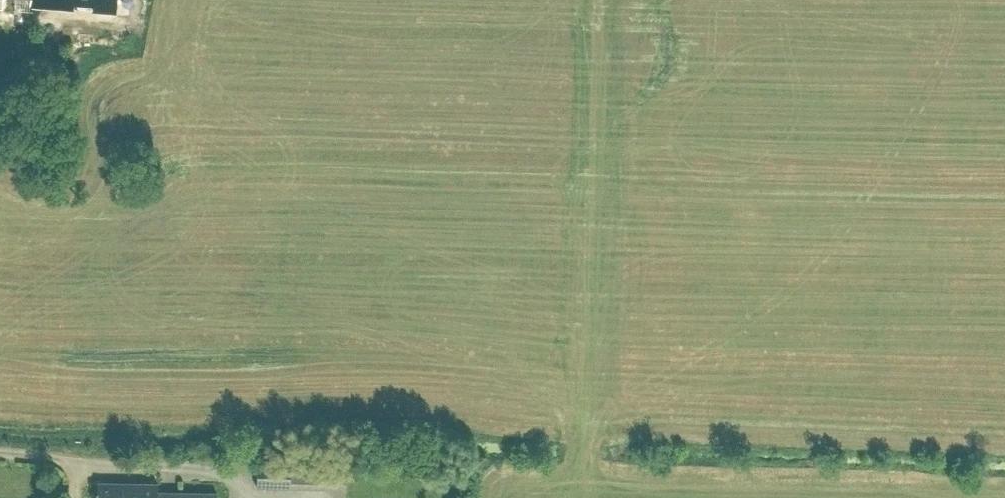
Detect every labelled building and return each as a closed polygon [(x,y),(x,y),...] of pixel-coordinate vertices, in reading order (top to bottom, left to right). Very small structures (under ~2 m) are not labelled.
[(33,4),(114,10),(114,0),(33,0),(33,4)] [(157,491),(157,483),(97,482),(97,497),(156,497),(157,491)]
